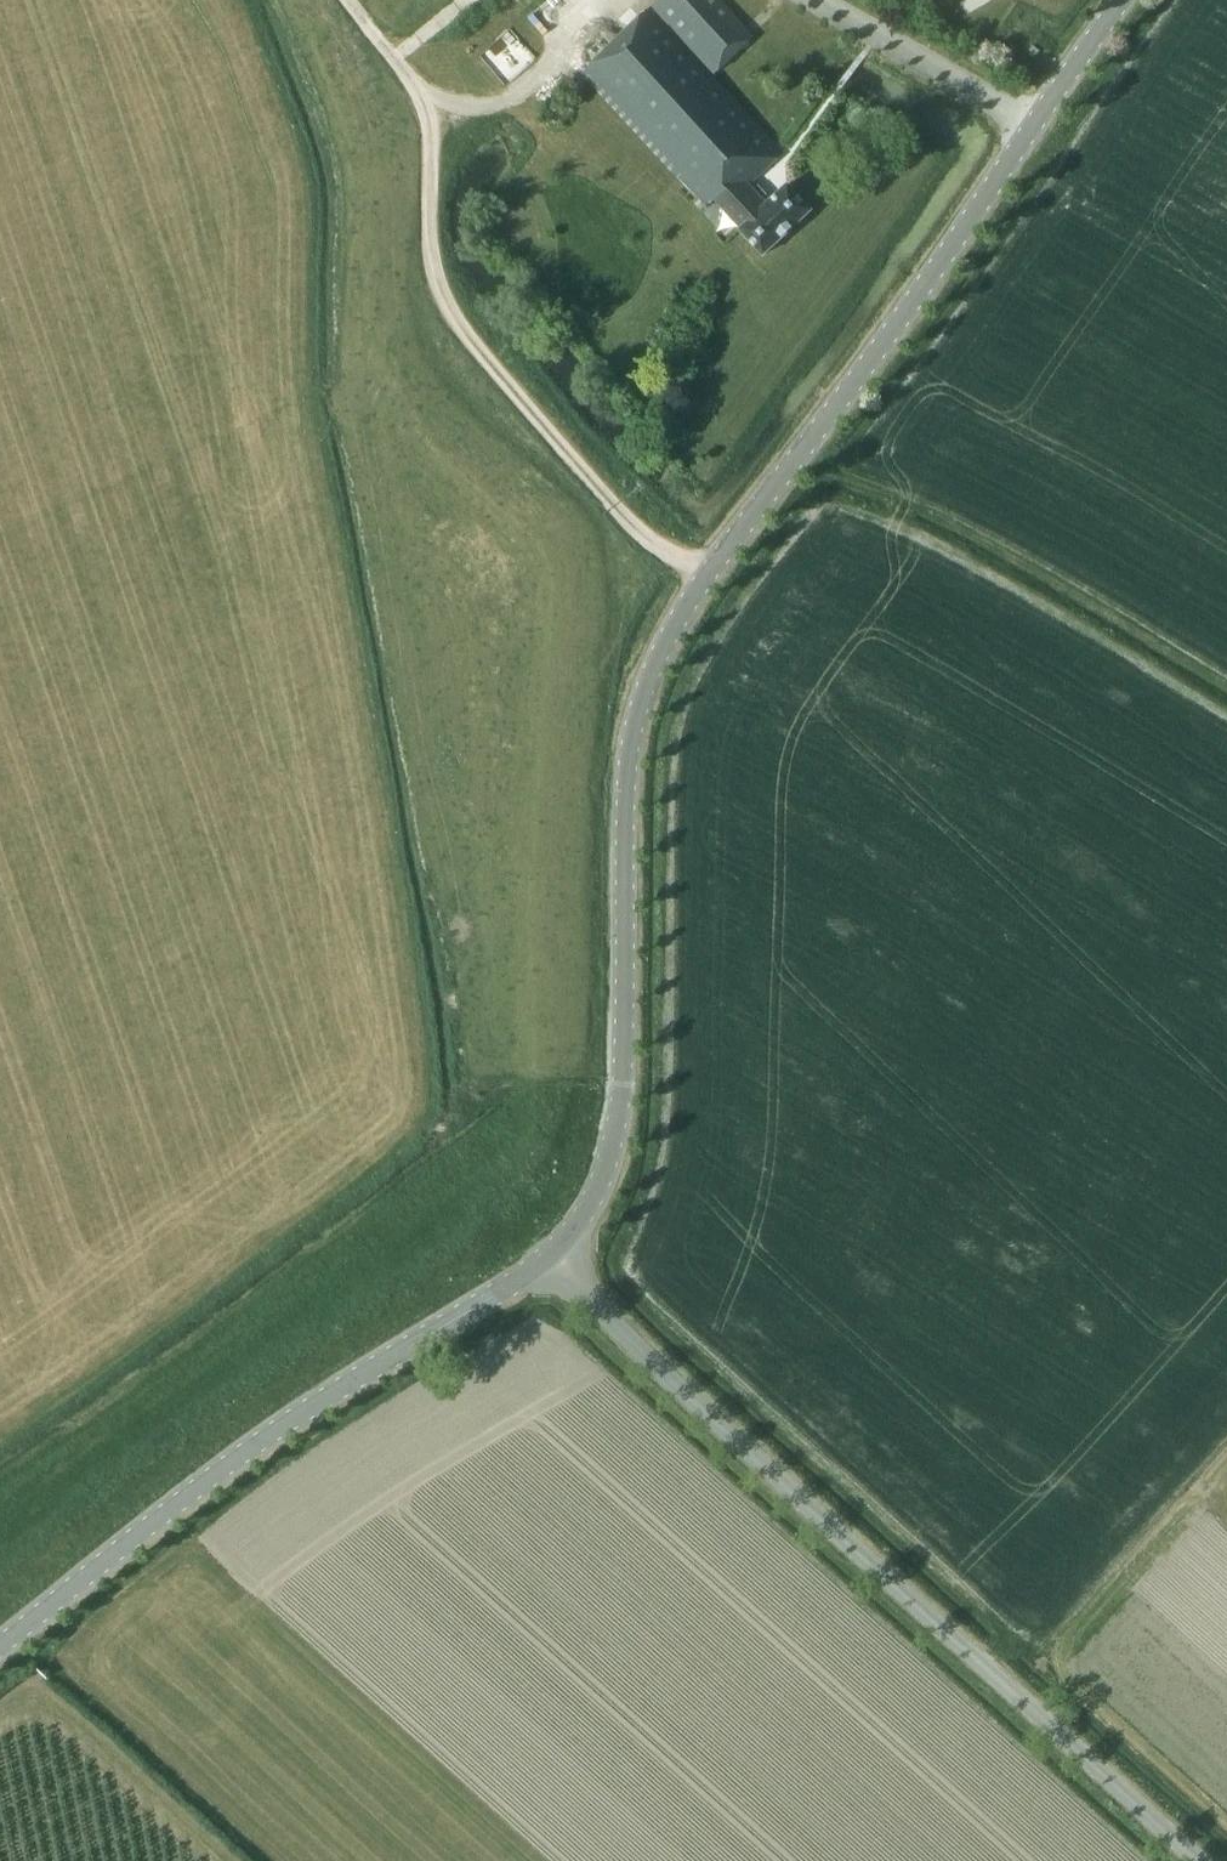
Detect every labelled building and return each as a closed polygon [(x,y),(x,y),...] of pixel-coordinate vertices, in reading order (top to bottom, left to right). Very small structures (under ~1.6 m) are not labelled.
[(811,211),(786,185),(766,204),(748,185),(783,153),(711,77),(753,37),(719,0),(659,0),(581,73),(708,207),(714,198),(741,228),(738,230),(763,256),(811,211)]
